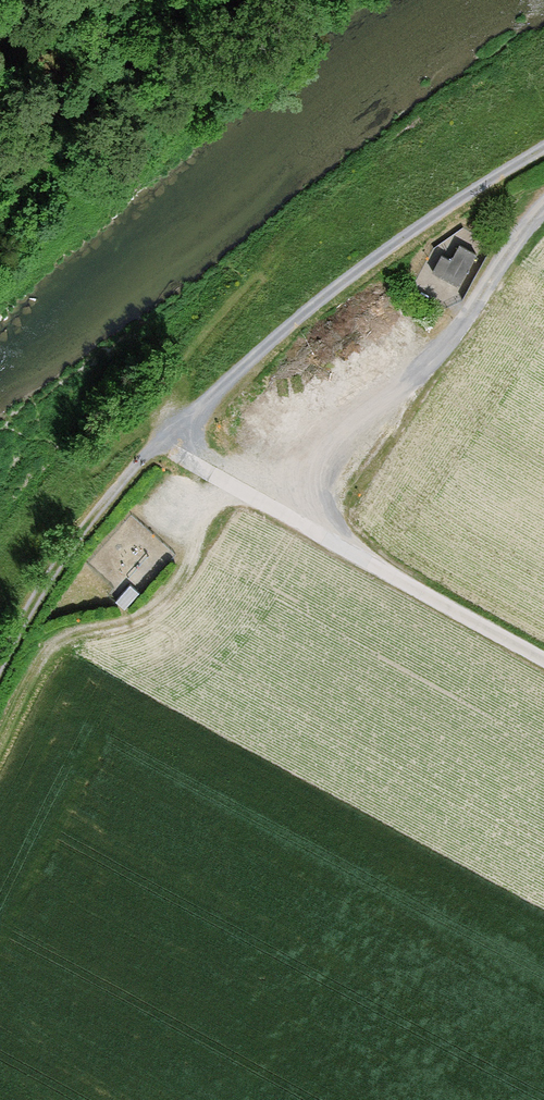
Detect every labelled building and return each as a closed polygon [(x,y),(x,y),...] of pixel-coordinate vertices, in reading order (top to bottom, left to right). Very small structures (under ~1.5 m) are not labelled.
[(458,285),(477,251),(459,242),(449,256),(442,252),(432,272),(458,285)]
